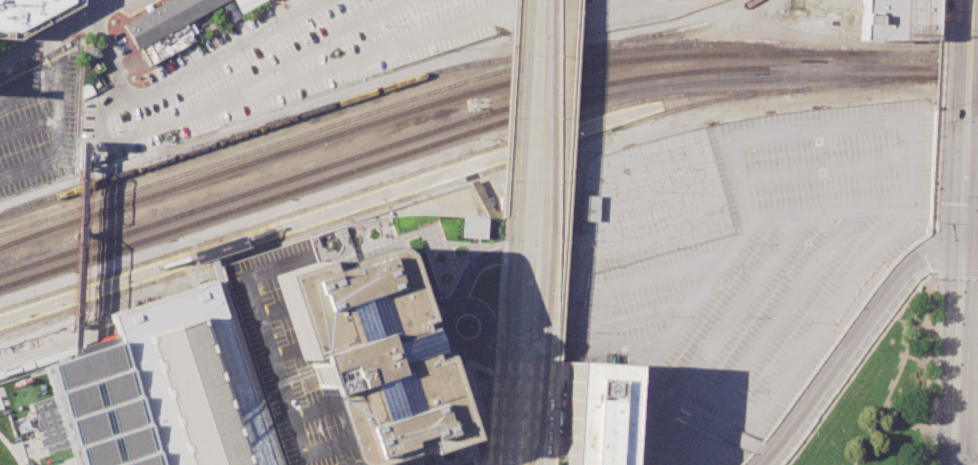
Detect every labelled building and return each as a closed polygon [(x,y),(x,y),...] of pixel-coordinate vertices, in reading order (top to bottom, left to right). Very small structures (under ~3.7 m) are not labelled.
[(16,38),(0,38),(0,0),(83,0),(83,1),(16,38)] [(120,23),(163,0),(223,0),(183,22),(193,40),(149,65),(140,49),(136,51),(120,23)] [(239,13),(264,0),(232,0),(239,13)] [(861,17),(860,38),(932,41),(934,0),(862,0),(861,17)] [(96,150),(96,142),(79,141),(78,172),(84,172),(85,150),(96,150)] [(581,220),(597,221),(598,196),(582,195),(581,220)] [(458,217),(481,218),(480,237),(457,236),(458,217)] [(220,266),(285,464),(344,464),(340,462),(307,360),(299,362),(271,275),(313,261),(305,238),(220,266)] [(377,460),(399,452),(397,446),(418,440),(421,449),(460,436),(435,357),(419,363),(415,351),(423,349),(417,328),(408,331),(405,321),(415,318),(393,250),(387,246),(378,246),(335,260),(337,266),(320,271),(317,260),(313,261),(271,275),(299,362),(307,360),(340,462),(344,464),(361,464),(377,460)] [(214,281),(111,315),(120,343),(88,353),(48,366),(78,464),(274,464),(214,281)] [(624,367),(617,464),(559,464),(560,447),(563,364),(624,367)]
